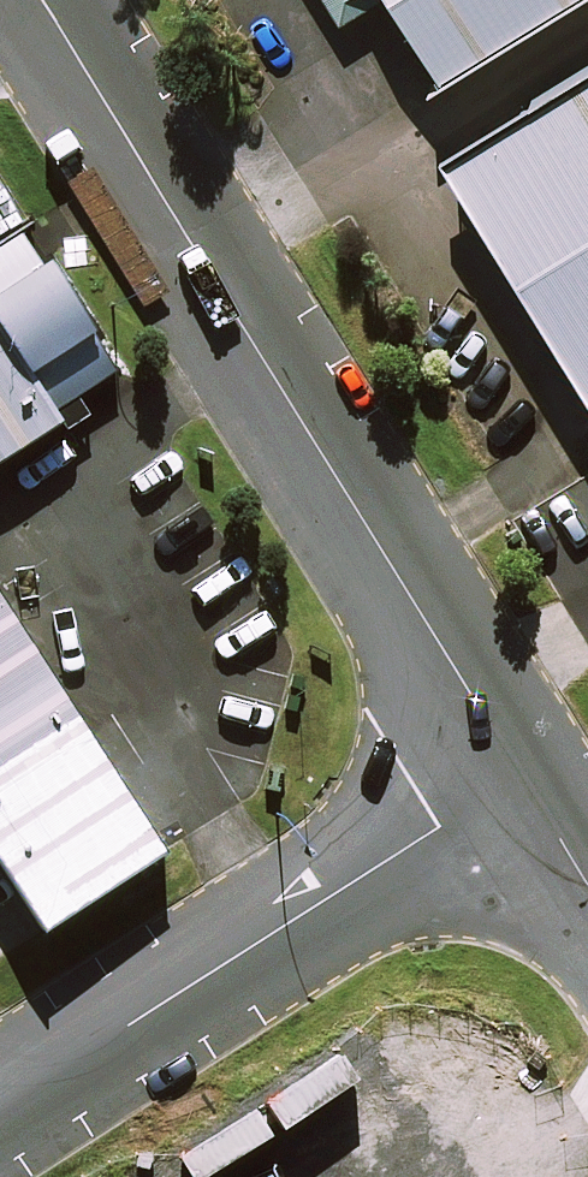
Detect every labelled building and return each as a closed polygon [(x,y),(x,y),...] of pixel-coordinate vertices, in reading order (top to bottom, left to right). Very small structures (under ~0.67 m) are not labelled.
[(431,70),(543,0),(387,0),(431,70)] [(423,158),(577,401),(587,394),(587,55),(423,158)] [(99,362),(5,219),(0,221),(0,427),(99,362)] [(0,567),(0,852),(37,908),(168,823),(0,567)]
